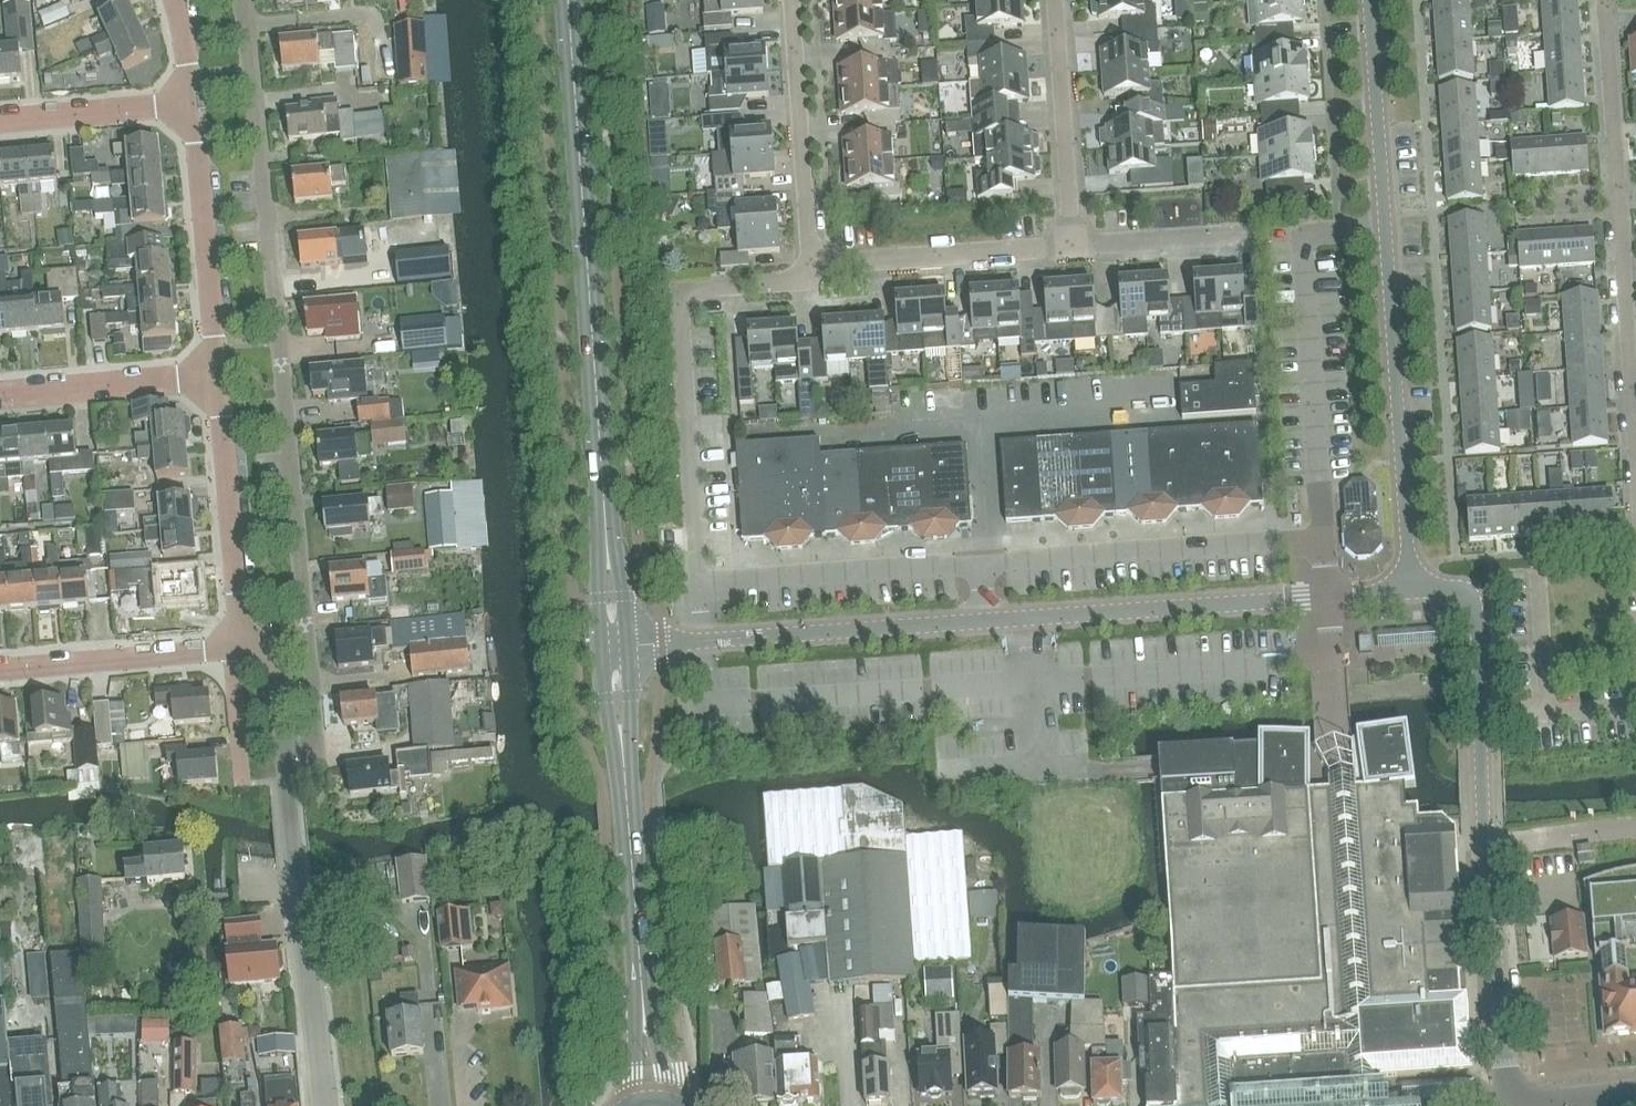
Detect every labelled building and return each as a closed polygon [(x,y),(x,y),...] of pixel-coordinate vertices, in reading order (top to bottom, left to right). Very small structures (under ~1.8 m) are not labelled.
[(704,15),(705,29),(733,28),(732,14),(763,12),(763,0),(703,0),(704,15)] [(834,10),(839,13),(839,18),(883,15),(882,2),(889,2),(891,0),(834,0),(834,10)] [(1130,33),(1158,31),(1156,6),(1144,7),(1144,0),(1091,0),(1092,16),(1099,17),(1099,19),(1129,17),(1130,33)] [(1300,0),(1281,0),(1251,2),(1253,29),(1255,29),(1256,41),(1284,39),(1283,24),(1302,23),(1300,0)] [(1545,35),(1579,32),(1577,0),(1542,0),(1545,35)] [(977,19),(965,19),(966,29),(967,44),(995,42),(994,27),(1024,25),(1022,1),(976,5),(977,19)] [(1434,5),(1437,43),(1471,40),(1469,3),(1434,5)] [(20,56),(34,55),(29,4),(3,6),(7,50),(0,50),(0,82),(22,80),(20,56)] [(38,15),(44,28),(69,17),(63,5),(38,15)] [(92,42),(96,51),(140,31),(129,5),(100,18),(108,36),(92,42)] [(1192,8),(1176,8),(1177,22),(1192,21),(1192,8)] [(884,28),(883,15),(839,18),(839,23),(836,27),(837,40),(840,40),(840,42),(863,40),(864,53),(891,51),(890,42),(896,42),(895,27),(884,28)] [(666,24),(648,26),(648,35),(666,34),(666,24)] [(423,25),(395,27),(395,28),(400,87),(428,85),(423,25)] [(140,31),(96,51),(100,59),(115,52),(123,70),(152,58),(140,31)] [(1101,50),(1103,74),(1149,70),(1148,56),(1160,55),(1158,31),(1130,33),(1131,48),(1101,50)] [(1545,35),(1547,68),(1547,72),(1582,69),(1579,32),(1545,35)] [(319,54),(334,53),(336,71),(356,70),(353,35),(280,41),(283,71),(320,68),(319,54)] [(733,35),(705,37),(706,52),(708,76),(712,75),(726,74),(768,71),(766,47),(734,49),(733,35)] [(1285,53),(1284,39),(1256,41),(1257,55),(1255,55),(1256,80),(1306,76),(1304,52),(1285,53)] [(1471,40),(1437,43),(1439,80),(1474,78),(1471,40)] [(981,68),(982,82),(1028,79),(1026,56),(996,58),(995,42),(967,44),(969,69),(981,68)] [(891,51),(864,53),(865,66),(842,67),(842,69),(839,69),(840,83),(844,87),(844,91),(899,87),(900,87),(902,86),(901,75),(899,74),(898,74),(896,51),(891,51)] [(1547,72),(1547,73),(1550,110),(1584,107),(1582,69),(1547,72)] [(1134,95),(1135,110),(1163,108),(1162,83),(1150,84),(1149,70),(1103,74),(1104,97),(1134,95)] [(769,96),(768,71),(726,74),(712,75),(713,91),(709,91),(711,113),(738,111),(738,98),(769,96)] [(681,78),(684,96),(700,93),(697,75),(681,78)] [(1262,118),(1289,116),(1288,102),(1307,101),(1306,76),(1256,80),(1258,104),(1261,104),(1262,118)] [(678,89),(677,77),(655,78),(656,90),(678,89)] [(1006,104),(1018,103),(1029,102),(1028,79),(982,82),(983,96),(971,97),(972,122),(1007,119),(1006,104)] [(1491,97),(1504,96),(1504,83),(1491,84),(1491,97)] [(901,124),(899,87),(844,91),(844,96),(841,100),(842,114),(845,113),(846,115),(868,114),(869,126),(896,124),(896,125),(901,124)] [(1440,89),(1443,127),(1477,125),(1475,87),(1440,89)] [(355,112),(339,113),(337,100),(312,103),(312,109),(287,111),(289,141),(327,137),(340,136),(341,142),(358,140),(355,112)] [(1128,126),(1117,127),(1106,128),(1107,131),(1100,133),(1101,147),(1108,148),(1108,151),(1154,148),(1164,147),(1164,133),(1165,133),(1163,108),(1135,110),(1127,111),(1128,126)] [(670,110),(651,111),(652,121),(671,120),(670,110)] [(739,115),(711,117),(712,132),(718,131),(720,155),(732,154),(768,152),(773,151),(771,127),(740,129),(739,115)] [(1290,131),(1289,116),(1262,118),(1262,131),(1260,131),(1262,157),(1311,154),(1309,130),(1290,131)] [(1007,119),(972,122),(975,160),(987,159),(1033,156),(1033,153),(1040,151),(1039,137),(1032,136),(1032,133),(1008,135),(1007,119)] [(849,160),(849,165),(893,161),(892,138),(897,138),(896,125),(896,124),(869,126),(870,139),(847,140),(848,142),(844,143),(845,156),(849,160)] [(1443,127),(1446,164),(1480,162),(1477,125),(1443,127)] [(1586,137),(1549,140),(1551,175),(1589,172),(1586,137)] [(1551,175),(1549,140),(1511,143),(1513,177),(1551,175)] [(128,158),(130,173),(130,174),(161,171),(159,143),(127,146),(127,147),(114,148),(115,159),(128,158)] [(1154,148),(1108,151),(1110,174),(1139,172),(1140,187),(1173,185),(1172,160),(1155,161),(1154,148)] [(84,150),(71,151),(73,177),(99,175),(98,163),(85,164),(84,150)] [(720,155),(714,156),(715,179),(716,193),(744,192),(743,178),(775,176),(773,151),(768,152),(732,154),(720,155)] [(55,152),(26,155),(29,186),(32,214),(42,213),(39,185),(58,183),(55,152)] [(387,156),(393,221),(426,218),(420,153),(387,156)] [(1311,154),(1262,157),(1263,182),(1266,182),(1268,203),(1295,201),(1294,180),(1313,178),(1311,154)] [(29,186),(26,155),(0,157),(0,176),(1,189),(19,187),(22,215),(32,214),(29,186)] [(1012,181),(1017,181),(1035,179),(1035,176),(1041,174),(1040,160),(1033,159),(1033,156),(987,159),(989,181),(977,182),(978,199),(1013,196),(1012,181)] [(893,161),(849,165),(850,169),(846,173),(847,187),(851,187),(851,189),(873,187),(874,200),(901,198),(900,185),(895,185),(893,161)] [(1480,162),(1446,164),(1448,202),(1483,199),(1480,162)] [(333,200),(332,186),(346,184),(345,168),(293,173),(295,203),(333,200)] [(163,197),(161,171),(130,174),(130,173),(112,175),(109,175),(91,176),(92,187),(112,185),(112,188),(131,187),(132,199),(132,200),(163,197)] [(1203,176),(1188,177),(1189,188),(1204,187),(1203,176)] [(782,221),(781,202),(745,205),(744,192),(716,193),(707,194),(709,214),(712,217),(718,217),(719,231),(737,230),(779,227),(778,222),(782,221)] [(132,199),(93,203),(95,218),(114,216),(115,229),(121,229),(123,245),(152,242),(150,226),(166,225),(166,223),(169,220),(169,211),(164,209),(163,197),(132,200),(132,199)] [(1449,220),(1452,257),(1486,255),(1484,217),(1449,220)] [(779,227),(737,230),(739,254),(720,255),(721,269),(749,267),(748,254),(780,252),(779,227)] [(1593,230),(1555,232),(1558,267),(1595,264),(1593,230)] [(1558,267),(1555,232),(1517,235),(1520,269),(1558,267)] [(339,265),(339,256),(353,255),(352,237),(337,238),(337,235),(299,239),(301,268),(339,265)] [(123,245),(107,246),(109,273),(138,270),(140,287),(140,288),(171,285),(169,257),(164,257),(163,241),(152,242),(123,245)] [(395,255),(398,287),(452,282),(449,251),(395,255)] [(1452,257),(1454,295),(1489,292),(1486,255),(1452,257)] [(50,301),(36,302),(38,333),(39,333),(44,340),(67,338),(63,301),(80,299),(79,293),(77,270),(47,273),(50,301)] [(1218,275),(1222,326),(1222,331),(1260,328),(1257,294),(1244,295),(1243,273),(1218,275)] [(36,302),(34,302),(32,274),(22,275),(23,284),(7,286),(12,336),(38,333),(36,302)] [(1181,301),(1184,335),(1198,334),(1197,328),(1222,326),(1218,275),(1194,277),(1195,300),(1181,301)] [(12,336),(7,286),(6,286),(6,276),(0,277),(0,337),(12,336)] [(1168,278),(1144,280),(1146,320),(1159,319),(1161,336),(1184,335),(1181,301),(1170,301),(1168,278)] [(1069,285),(1072,325),(1073,342),(1110,339),(1108,311),(1096,312),(1094,284),(1089,284),(1088,279),(1072,280),(1072,285),(1069,285)] [(1108,311),(1110,339),(1148,337),(1146,320),(1144,280),(1119,282),(1121,310),(1108,311)] [(140,287),(101,290),(102,301),(128,298),(129,315),(142,314),(174,312),(173,309),(178,307),(177,297),(172,296),(171,285),(140,288),(140,287)] [(1046,316),(1034,316),(1036,345),(1050,344),(1073,342),(1072,325),(1069,285),(1044,287),(1046,316)] [(946,318),(946,311),(945,294),(939,294),(939,289),(923,290),(923,295),(920,296),(924,352),(961,350),(959,322),(959,317),(946,318)] [(1021,340),(1023,369),(1037,368),(1036,345),(1034,316),(1021,317),(1019,289),(995,290),(997,331),(998,342),(1021,340)] [(997,331),(995,290),(970,292),(972,321),(959,322),(961,350),(985,348),(984,332),(997,331)] [(917,291),(900,292),(901,297),(895,297),(897,326),(885,327),(886,347),(887,355),(924,352),(920,296),(917,296),(917,291)] [(1489,292),(1454,295),(1457,332),(1492,330),(1489,292)] [(1563,297),(1566,334),(1600,332),(1598,294),(1563,297)] [(357,301),(305,305),(308,335),(326,334),(327,341),(361,338),(357,301)] [(130,328),(143,327),(146,355),(168,353),(172,348),(172,339),(176,339),(174,312),(142,314),(129,315),(91,318),(93,343),(107,342),(106,327),(130,325),(130,328)] [(850,322),(847,322),(850,362),(868,361),(870,389),(876,388),(889,388),(887,355),(886,347),(885,327),(884,319),(871,320),(867,320),(866,315),(850,316),(850,322)] [(812,353),(811,346),(798,347),(797,325),(792,326),(792,320),(772,322),(775,367),(776,384),(798,382),(813,381),(814,381),(812,353)] [(446,321),(402,325),(404,354),(449,350),(446,321)] [(752,369),(775,367),(772,322),(752,323),(753,328),(748,329),(750,357),(737,358),(739,386),(753,385),(752,369)] [(827,364),(850,362),(847,322),(822,323),(824,352),(812,353),(814,381),(828,380),(827,364)] [(1566,334),(1568,372),(1603,369),(1600,332),(1566,334)] [(1458,341),(1460,379),(1495,377),(1492,339),(1458,341)] [(1149,360),(1131,361),(1132,372),(1150,370),(1149,360)] [(312,376),(310,376),(310,386),(313,386),(314,396),(329,395),(329,403),(367,400),(364,367),(311,372),(312,376)] [(1217,392),(1253,389),(1251,367),(1216,369),(1217,387),(1216,387),(1217,392)] [(1568,372),(1571,409),(1605,406),(1603,369),(1568,372)] [(1551,376),(1537,377),(1537,390),(1551,390),(1551,376)] [(1460,379),(1463,416),(1498,414),(1495,377),(1460,379)] [(813,381),(798,382),(799,398),(801,420),(816,419),(814,397),(813,381)] [(1217,392),(1216,387),(1181,389),(1183,418),(1255,413),(1253,389),(1217,392)] [(1534,395),(1519,396),(1520,410),(1535,409),(1534,395)] [(358,405),(360,424),(369,423),(391,421),(389,402),(358,405)] [(137,437),(138,452),(186,448),(185,438),(189,437),(192,434),(191,422),(187,420),(183,420),(183,419),(170,420),(168,403),(133,406),(135,426),(152,424),(153,435),(137,437)] [(1605,406),(1571,409),(1574,446),(1608,444),(1605,406)] [(1498,414),(1463,416),(1466,454),(1500,451),(1498,414)] [(391,421),(369,423),(370,436),(371,448),(406,444),(404,420),(391,421)] [(1551,426),(1539,426),(1540,440),(1552,439),(1551,426)] [(1256,427),(1220,429),(1226,519),(1237,518),(1248,506),(1262,505),(1256,427)] [(51,491),(52,491),(63,490),(61,474),(93,472),(91,453),(76,455),(74,429),(47,431),(50,463),(49,463),(51,488),(51,491)] [(1220,429),(1183,432),(1189,510),(1203,509),(1215,520),(1226,519),(1220,429)] [(47,431),(20,433),(24,480),(26,494),(36,493),(34,465),(49,463),(50,463),(47,431)] [(1183,432),(1147,434),(1153,524),(1164,524),(1176,511),(1189,510),(1183,432)] [(0,435),(0,495),(9,495),(8,481),(24,480),(20,433),(0,435)] [(358,459),(372,458),(371,448),(370,436),(356,438),(355,434),(318,437),(320,467),(340,465),(342,484),(360,482),(358,459)] [(1147,434),(1110,437),(1116,516),(1130,515),(1142,525),(1153,524),(1147,434)] [(1110,437),(1074,440),(1080,530),(1091,529),(1103,517),(1116,516),(1110,437)] [(1037,442),(1043,522),(1057,520),(1069,531),(1080,530),(1074,440),(1037,442)] [(781,444),(784,480),(789,550),(800,549),(812,537),(825,536),(819,457),(820,457),(819,441),(781,444)] [(1006,524),(1043,522),(1037,442),(1000,445),(1006,524)] [(781,444),(736,447),(738,473),(736,476),(736,483),(784,480),(781,444)] [(965,447),(929,450),(935,540),(946,539),(957,527),(971,526),(965,447)] [(186,448),(138,452),(139,461),(156,459),(157,479),(188,476),(186,448)] [(929,450),(892,452),(898,531),(912,530),(924,541),(935,540),(929,450)] [(892,452),(856,455),(862,545),(874,544),(885,532),(898,531),(892,452)] [(856,455),(820,457),(819,457),(825,536),(839,535),(851,546),(862,545),(856,455)] [(1562,471),(1549,472),(1550,483),(1563,482),(1562,471)] [(784,480),(736,483),(737,491),(739,493),(743,542),(765,541),(778,551),(789,550),(784,480)] [(1376,495),(1376,490),(1366,481),(1352,482),(1343,492),(1345,516),(1355,526),(1347,536),(1348,549),(1358,558),(1371,557),(1380,547),(1379,533),(1375,530),(1378,527),(1378,522),(1374,518),(1378,515),(1377,501),(1373,498),(1376,495)] [(413,511),(412,488),(387,490),(389,513),(413,511)] [(1575,488),(1563,489),(1563,495),(1566,534),(1589,533),(1587,494),(1575,495),(1575,488)] [(1611,492),(1587,494),(1589,533),(1614,531),(1611,492)] [(101,496),(103,515),(135,512),(134,493),(101,496)] [(452,493),(426,496),(431,549),(457,547),(452,493)] [(1563,495),(1539,497),(1542,536),(1566,534),(1563,495)] [(1539,497),(1515,499),(1518,538),(1542,536),(1539,497)] [(144,523),(145,532),(193,527),(192,517),(196,517),(199,513),(198,502),(195,499),(191,499),(190,499),(160,502),(161,521),(144,523)] [(1515,499),(1491,500),(1494,539),(1518,538),(1515,499)] [(1494,539),(1491,500),(1467,502),(1470,541),(1494,539)] [(354,538),(353,530),(370,528),(369,519),(383,518),(381,501),(368,502),(324,506),(326,532),(329,532),(330,537),(334,540),(354,538)] [(74,507),(54,508),(56,522),(75,521),(74,507)] [(193,527),(145,532),(147,546),(163,545),(165,559),(196,556),(193,527)] [(88,549),(89,556),(101,555),(99,529),(78,530),(79,550),(88,549)] [(19,566),(6,567),(7,581),(6,581),(9,612),(36,610),(33,578),(30,542),(30,535),(19,535),(22,565),(19,566)] [(33,578),(36,610),(37,610),(39,615),(48,614),(50,609),(63,608),(60,576),(61,576),(61,567),(59,549),(49,550),(50,564),(48,564),(49,577),(33,578)] [(391,555),(393,575),(426,572),(425,552),(391,555)] [(4,553),(0,553),(0,613),(9,612),(6,581),(7,581),(5,553),(4,553)] [(110,558),(111,573),(152,569),(151,555),(110,558)] [(90,565),(75,566),(61,567),(61,576),(60,576),(63,608),(89,605),(86,575),(90,574),(90,565)] [(330,569),(333,602),(370,599),(368,581),(383,579),(381,565),(330,569)] [(163,571),(128,574),(129,589),(140,588),(142,606),(164,604),(200,601),(197,576),(163,579),(163,571)] [(128,574),(110,576),(112,595),(129,594),(129,589),(128,574)] [(410,650),(413,677),(470,672),(465,615),(390,621),(392,651),(410,650)] [(1444,628),(1377,633),(1379,651),(1446,647),(1444,628)] [(385,631),(336,635),(339,669),(375,665),(373,650),(387,648),(385,631)] [(1365,638),(1358,638),(1359,653),(1371,652),(1370,638),(1365,638)] [(449,682),(409,686),(415,752),(429,751),(455,749),(453,732),(449,682)] [(172,709),(173,726),(210,723),(208,694),(192,696),(191,690),(155,693),(157,710),(172,709)] [(395,697),(342,701),(344,726),(377,723),(378,734),(398,732),(395,697)] [(1,747),(3,764),(21,763),(16,706),(4,707),(2,701),(0,701),(0,747),(1,747)] [(63,701),(34,704),(37,737),(53,736),(54,743),(68,742),(67,735),(71,734),(69,716),(64,717),(63,701)] [(108,705),(95,706),(98,750),(120,748),(124,748),(123,731),(111,732),(108,705)] [(1383,1085),(1381,1085),(1381,1077),(1472,1071),(1467,996),(1466,996),(1464,974),(1465,974),(1456,835),(1456,829),(1443,817),(1419,819),(1418,807),(1406,808),(1404,782),(1412,782),(1404,729),(1360,736),(1360,741),(1367,787),(1355,788),(1330,790),(1307,791),(1307,743),(1307,739),(1262,739),(1262,745),(1159,752),(1159,756),(1160,781),(1162,801),(1161,802),(1163,824),(1168,891),(1171,946),(1173,979),(1150,980),(1152,1019),(1138,1019),(1139,1051),(1145,1051),(1147,1105),(1385,1105),(1383,1085)] [(475,730),(453,732),(455,749),(477,747),(475,730)] [(75,733),(79,773),(98,771),(95,731),(75,733)] [(124,748),(120,748),(122,781),(146,779),(143,746),(124,748)] [(168,765),(178,764),(180,786),(217,783),(214,755),(188,757),(187,748),(167,750),(168,765)] [(348,767),(351,796),(400,791),(400,797),(407,796),(404,775),(431,773),(429,751),(415,752),(396,754),(399,775),(390,776),(389,763),(348,767)] [(493,753),(430,757),(431,766),(447,765),(494,761),(493,753)] [(849,864),(782,869),(782,870),(788,948),(814,946),(827,945),(830,984),(830,986),(916,980),(914,965),(905,839),(903,809),(864,791),(844,792),(849,864)] [(844,792),(764,798),(769,871),(782,870),(782,869),(849,864),(844,792)] [(905,839),(914,965),(972,961),(968,904),(963,835),(905,839)] [(1578,849),(1580,865),(1594,863),(1592,847),(1578,849)] [(146,866),(126,868),(128,885),(185,881),(183,849),(145,853),(146,866)] [(402,903),(430,900),(426,860),(397,864),(402,903)] [(1631,872),(1625,873),(1619,875),(1613,876),(1607,878),(1595,882),(1589,884),(1583,887),(1584,888),(1588,887),(1589,892),(1594,957),(1601,957),(1603,979),(1602,979),(1607,1037),(1635,1034),(1635,872),(1631,872)] [(102,881),(77,882),(80,955),(82,955),(105,954),(102,881)] [(464,948),(473,947),(469,914),(461,915),(461,914),(439,916),(442,951),(464,949),(464,948)] [(1550,914),(1525,917),(1530,961),(1555,959),(1588,956),(1584,918),(1551,921),(1550,914)] [(227,951),(231,986),(280,981),(279,975),(284,969),(282,956),(276,951),(276,946),(258,948),(257,939),(261,938),(259,921),(227,924),(230,951),(227,951)] [(1085,939),(1018,934),(1018,977),(1009,976),(1009,1001),(1033,1002),(1071,1004),(1085,1005),(1085,1003),(1085,939)] [(741,941),(713,944),(718,988),(747,985),(741,941)] [(799,956),(777,961),(787,1021),(815,1016),(811,988),(830,984),(827,945),(814,946),(814,949),(798,953),(799,956)] [(82,955),(80,955),(51,957),(63,1089),(59,1090),(60,1105),(96,1105),(94,1087),(82,955)] [(456,972),(460,1010),(478,1008),(478,1012),(513,1009),(509,967),(456,972)] [(191,970),(167,987),(178,1002),(202,985),(191,970)] [(951,971),(925,973),(926,986),(939,985),(940,999),(953,998),(951,971)] [(49,1000),(47,978),(30,979),(32,1001),(49,1000)] [(1150,980),(1123,980),(1124,1006),(1151,1006),(1150,980)] [(861,1047),(863,1056),(864,1069),(866,1104),(890,1103),(888,1067),(879,1068),(878,1054),(881,1054),(879,1033),(895,1032),(893,987),(873,989),(874,1007),(859,1009),(861,1047)] [(743,997),(745,1036),(774,1035),(768,995),(743,997)] [(400,998),(401,1010),(402,1018),(388,1019),(392,1057),(423,1055),(417,996),(400,998)] [(1033,1002),(1009,1001),(1009,1097),(1024,1097),(1024,1100),(1037,1100),(1037,1097),(1041,1097),(1041,1057),(1034,1057),(1033,1002)] [(11,1059),(9,1059),(6,1003),(0,1004),(0,1105),(15,1105),(11,1059)] [(918,1057),(921,1097),(927,1096),(927,1097),(929,1097),(932,1099),(939,1099),(941,1096),(943,1096),(952,1095),(951,1077),(962,1076),(958,1017),(937,1018),(939,1056),(918,1057)] [(114,1019),(96,1020),(97,1037),(114,1036),(114,1019)] [(169,1023),(143,1023),(142,1041),(169,1041),(169,1023)] [(1007,1028),(992,1029),(992,1042),(965,1043),(968,1096),(980,1096),(980,1098),(994,1098),(994,1095),(997,1095),(995,1057),(1008,1056),(1007,1028)] [(220,1031),(224,1066),(246,1064),(242,1029),(220,1031)] [(1069,1046),(1054,1047),(1057,1097),(1060,1097),(1061,1101),(1065,1105),(1078,1104),(1081,1100),(1081,1095),(1084,1095),(1082,1053),(1092,1053),(1093,1067),(1107,1067),(1107,1045),(1106,1045),(1105,1030),(1070,1029),(1069,1046)] [(277,1057),(276,1039),(258,1041),(259,1058),(277,1057)] [(779,1105),(799,1105),(799,1103),(820,1102),(818,1060),(803,1061),(801,1040),(775,1041),(779,1105)] [(11,1059),(15,1105),(52,1105),(47,1043),(10,1046),(11,1059)] [(1093,1067),(1094,1105),(1097,1105),(1099,1105),(1109,1105),(1110,1104),(1122,1104),(1122,1082),(1131,1082),(1130,1066),(1123,1066),(1123,1044),(1107,1044),(1107,1045),(1107,1067),(1093,1067)] [(171,1094),(196,1094),(197,1045),(172,1045),(171,1094)] [(743,1077),(745,1104),(774,1103),(771,1056),(735,1058),(736,1078),(743,1077)] [(284,1083),(267,1084),(269,1105),(298,1105),(296,1082),(284,1083)] [(120,1086),(99,1088),(100,1105),(122,1105),(120,1086)]
